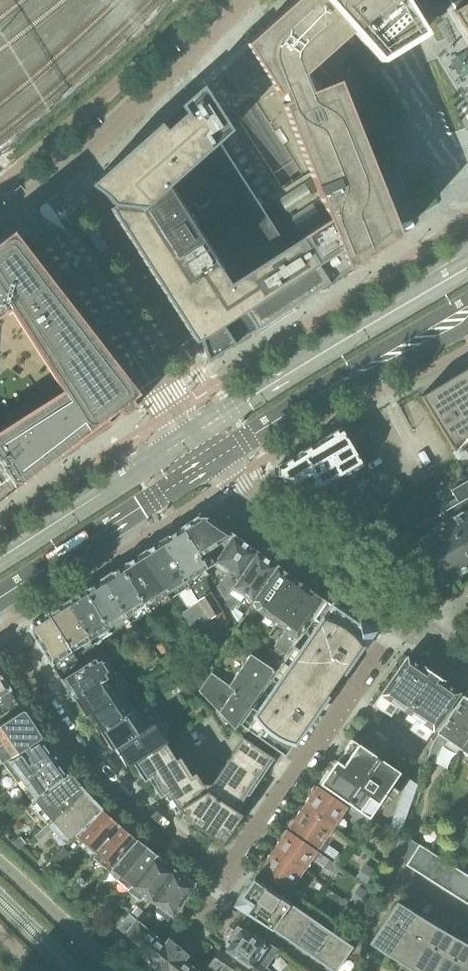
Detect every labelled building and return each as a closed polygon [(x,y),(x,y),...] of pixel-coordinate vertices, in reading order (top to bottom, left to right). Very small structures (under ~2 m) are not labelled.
[(246,45),(280,97),(284,94),(287,102),(283,104),(329,220),(300,238),(329,283),(401,236),(373,165),(340,81),(312,92),(305,74),(352,32),(379,62),(381,61),(380,59),(387,55),(387,56),(389,57),(390,58),(391,58),(393,58),(394,58),(396,58),(397,57),(398,56),(399,55),(399,53),(400,52),(400,51),(399,49),(399,48),(423,33),(403,0),(297,0),(246,45)] [(455,9),(450,12),(467,41),(467,0),(450,0),(455,9)] [(329,283),(300,238),(202,86),(93,182),(107,199),(105,200),(196,343),(200,340),(207,359),(208,361),(329,283)] [(126,414),(137,407),(78,315),(26,235),(0,251),(0,495),(126,414)] [(421,396),(454,450),(455,450),(452,445),(467,436),(467,367),(421,396)] [(359,427),(363,437),(373,433),(369,422),(359,427)] [(339,427),(320,439),(343,477),(362,466),(339,427)] [(299,452),(325,495),(338,517),(357,501),(345,482),(329,491),(326,487),(343,477),(320,439),(299,452)] [(452,452),(461,465),(467,461),(467,453),(463,445),(452,452)] [(325,495),(299,452),(276,466),(276,477),(310,504),(325,495)] [(441,512),(467,559),(467,480),(451,490),(458,503),(441,512)] [(424,522),(396,539),(372,495),(335,524),(399,573),(418,563),(433,590),(456,577),(455,576),(467,568),(467,559),(441,512),(424,522)] [(180,528),(205,569),(213,564),(206,552),(219,544),(223,547),(232,535),(207,518),(197,517),(180,528)] [(205,569),(180,528),(160,540),(196,600),(210,592),(201,579),(209,575),(205,569)] [(216,586),(224,599),(256,552),(232,535),(223,547),(214,561),(227,571),(216,586)] [(196,600),(160,540),(140,554),(165,595),(168,600),(178,594),(188,608),(197,602),(196,600)] [(224,599),(231,611),(232,611),(238,622),(243,614),(234,607),(243,595),(252,601),(276,566),(256,552),(224,599)] [(145,608),(165,595),(140,554),(120,567),(144,606),(145,608)] [(295,639),(323,598),(276,566),(252,601),(256,610),(264,616),(253,632),(258,635),(247,652),(250,654),(255,657),(276,624),(285,631),(274,647),(276,648),(271,655),(275,659),(269,667),(273,669),(278,663),(284,654),(295,639)] [(120,567),(102,579),(125,617),(144,606),(120,567)] [(97,582),(84,590),(84,591),(108,629),(125,617),(102,579),(100,580),(97,582)] [(83,590),(65,602),(89,640),(107,629),(83,590)] [(196,600),(197,602),(212,625),(213,624),(223,642),(232,628),(210,592),(196,600)] [(284,654),(278,663),(325,695),(362,643),(363,644),(371,631),(359,623),(358,624),(323,598),(295,639),(284,654)] [(47,613),(71,652),(89,640),(65,602),(47,613)] [(212,625),(197,602),(188,608),(181,613),(195,635),(212,625)] [(71,652),(47,613),(32,623),(30,631),(51,665),(71,652)] [(157,646),(162,655),(168,652),(162,643),(157,646)] [(210,673),(198,690),(233,729),(237,722),(255,697),(273,670),(273,669),(269,667),(255,657),(250,654),(250,655),(228,685),(210,673)] [(99,656),(61,680),(73,699),(111,675),(99,656)] [(406,657),(380,695),(373,705),(390,718),(391,717),(394,720),(401,709),(406,713),(433,674),(423,667),(422,668),(406,657)] [(255,697),(237,722),(279,752),(282,754),(284,755),(325,695),(278,663),(273,669),(273,670),(255,697)] [(10,690),(0,673),(0,696),(10,690)] [(442,680),(433,674),(406,713),(415,719),(408,729),(426,742),(433,732),(432,731),(458,693),(442,681),(442,680)] [(111,675),(73,699),(85,717),(87,716),(122,693),(111,675)] [(122,693),(87,716),(98,734),(100,733),(100,732),(134,710),(122,693)] [(197,696),(190,701),(195,708),(202,703),(197,696)] [(426,761),(431,765),(444,745),(457,754),(460,750),(459,749),(467,737),(467,699),(464,696),(437,734),(438,735),(432,742),(426,761)] [(134,710),(100,732),(100,733),(112,750),(114,749),(114,748),(156,721),(159,719),(154,711),(148,701),(137,708),(134,710)] [(0,725),(0,743),(1,744),(0,744),(0,759),(2,762),(39,736),(32,725),(31,724),(29,720),(23,712),(22,711),(0,725)] [(156,721),(114,748),(114,749),(126,766),(127,766),(133,762),(164,742),(156,731),(161,728),(156,721)] [(39,736),(2,762),(17,782),(55,756),(54,754),(51,751),(42,738),(41,737),(41,738),(39,736)] [(241,739),(230,756),(236,760),(238,761),(245,766),(247,767),(250,770),(261,777),(267,769),(272,760),(273,760),(274,759),(242,737),(241,739)] [(459,749),(460,750),(467,755),(467,737),(459,749)] [(319,784),(369,817),(399,772),(352,739),(337,761),(335,760),(319,784)] [(164,742),(133,762),(133,764),(145,782),(149,779),(148,778),(156,774),(163,769),(165,768),(172,763),(174,762),(176,761),(176,760),(166,745),(164,742)] [(55,756),(17,782),(32,802),(30,804),(31,805),(71,777),(55,756)] [(230,756),(218,774),(224,778),(226,779),(233,784),(235,785),(238,787),(249,795),(261,777),(250,770),(247,767),(245,766),(238,761),(236,760),(230,756)] [(156,774),(148,778),(149,779),(160,798),(164,795),(164,794),(171,789),(179,785),(181,783),(188,779),(190,778),(192,776),(191,775),(180,757),(176,760),(176,761),(174,762),(172,763),(165,768),(163,769),(156,774)] [(171,789),(164,794),(164,795),(176,813),(180,811),(179,810),(188,803),(207,792),(207,784),(202,784),(195,773),(191,775),(192,776),(190,778),(188,779),(181,783),(179,785),(171,789)] [(207,784),(207,792),(226,805),(238,812),(249,795),(238,787),(235,785),(233,784),(226,779),(224,778),(218,774),(211,784),(207,784)] [(71,777),(31,805),(39,815),(47,824),(84,791),(71,777)] [(407,778),(404,786),(414,793),(417,785),(407,778)] [(404,786),(402,793),(412,800),(414,793),(404,786)] [(320,787),(306,809),(333,828),(348,806),(320,787)] [(84,791),(47,824),(66,844),(76,835),(75,834),(100,808),(90,798),(87,794),(84,791)] [(188,803),(179,810),(180,811),(193,820),(191,824),(216,840),(222,832),(227,836),(241,815),(242,815),(238,812),(226,805),(207,792),(188,803)] [(402,793),(399,801),(409,808),(412,800),(402,793)] [(399,801),(396,808),(406,816),(409,808),(399,801)] [(396,808),(393,816),(404,823),(406,816),(396,808)] [(292,829),(319,848),(324,842),(333,828),(306,809),(292,829)] [(77,835),(96,853),(121,827),(118,824),(118,822),(114,818),(111,818),(103,810),(77,835)] [(357,810),(351,819),(362,827),(368,818),(357,810)] [(392,821),(390,824),(401,831),(404,823),(393,816),(392,821)] [(390,824),(386,830),(398,839),(401,831),(390,824)] [(96,853),(115,869),(139,842),(136,840),(136,837),(132,834),(129,834),(121,827),(96,853)] [(467,848),(467,844),(467,830),(462,827),(456,844),(467,848)] [(33,836),(25,829),(14,840),(22,848),(33,836)] [(302,871),(316,850),(289,832),(275,852),(302,871)] [(122,877),(133,886),(157,856),(153,853),(153,851),(149,848),(146,848),(139,842),(115,869),(111,874),(119,880),(122,877)] [(328,845),(324,852),(334,859),(338,852),(328,845)] [(409,860),(406,865),(418,873),(431,853),(419,845),(409,860)] [(69,853),(63,846),(50,858),(56,865),(69,853)] [(264,875),(287,892),(302,871),(275,852),(261,873),(262,874),(264,875)] [(429,880),(442,859),(431,853),(418,873),(429,880)] [(322,854),(316,863),(322,867),(327,871),(333,862),(328,858),(322,854)] [(133,886),(153,901),(176,870),(166,863),(166,861),(163,858),(160,859),(157,856),(133,886)] [(453,866),(442,859),(429,880),(440,887),(453,866)] [(374,872),(366,866),(358,877),(366,883),(374,872)] [(464,873),(453,866),(440,887),(451,893),(464,873)] [(185,877),(176,870),(153,901),(173,916),(195,885),(193,883),(193,880),(188,876),(185,877)] [(467,890),(467,876),(464,873),(451,893),(462,900),(467,890)] [(272,929),(291,903),(291,902),(294,897),(295,897),(294,896),(287,892),(264,875),(262,874),(258,880),(256,879),(238,905),(272,929)] [(368,894),(360,888),(352,900),(360,906),(368,894)] [(97,889),(90,898),(98,904),(105,896),(97,889)] [(298,889),(294,896),(295,897),(294,897),(303,903),(308,896),(298,889)] [(291,903),(272,929),(281,935),(283,932),(295,940),(293,943),(294,944),(312,918),(291,902),(291,903)] [(369,943),(390,956),(416,915),(397,902),(392,910),(369,943)] [(145,911),(139,907),(132,915),(138,920),(145,911)] [(355,913),(346,907),(338,919),(347,924),(355,913)] [(151,916),(145,911),(138,920),(144,925),(151,916)] [(159,970),(164,970),(181,949),(172,941),(168,946),(144,925),(138,920),(132,915),(120,929),(141,946),(138,949),(152,961),(150,963),(159,970)] [(416,915),(390,956),(409,969),(435,926),(416,915)] [(312,918),(294,944),(303,950),(305,947),(316,955),(314,958),(315,959),(334,932),(312,918)] [(413,970),(435,970),(454,937),(435,926),(409,969),(413,970)] [(224,948),(258,970),(271,970),(267,968),(279,950),(269,942),(266,947),(238,928),(224,948)] [(355,947),(334,932),(315,959),(324,965),(326,962),(339,970),(355,947)] [(435,970),(461,970),(467,957),(467,945),(454,937),(435,970)] [(208,970),(258,970),(224,948),(223,947),(209,967),(210,968),(208,970)] [(182,958),(186,953),(181,949),(164,970),(198,970),(182,958)]
